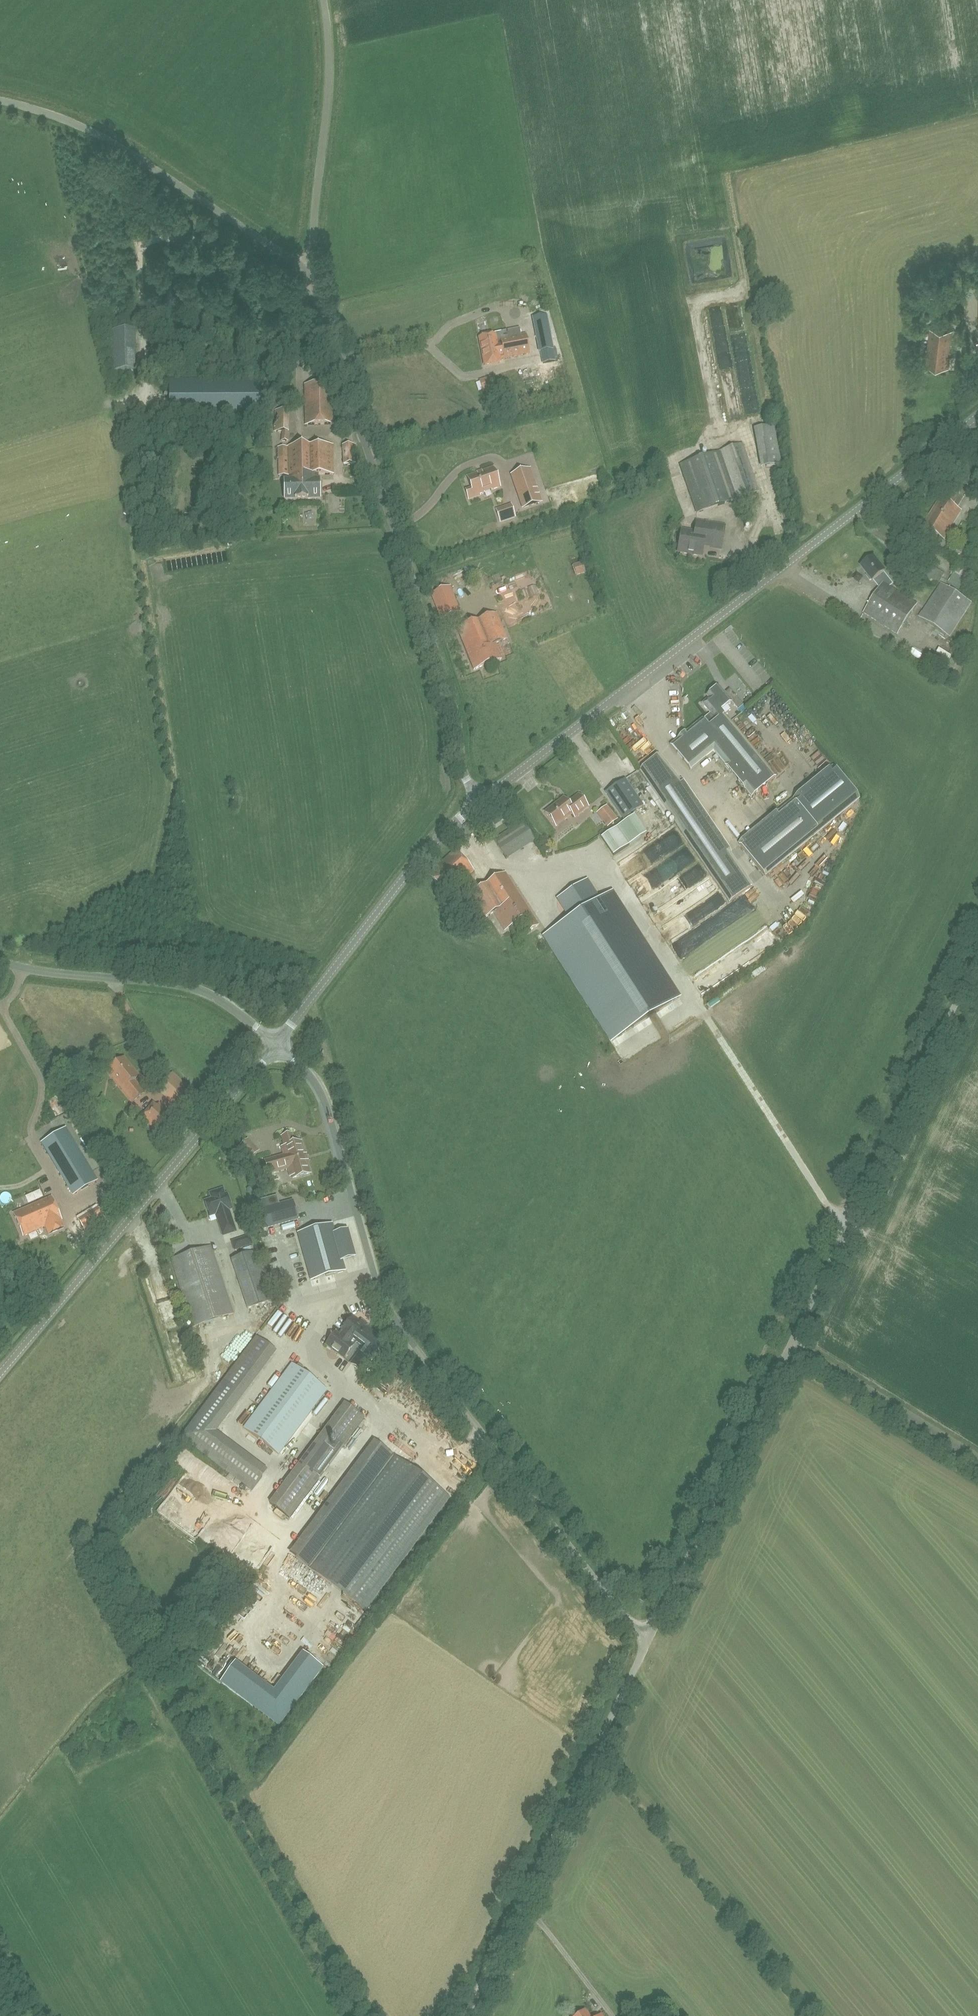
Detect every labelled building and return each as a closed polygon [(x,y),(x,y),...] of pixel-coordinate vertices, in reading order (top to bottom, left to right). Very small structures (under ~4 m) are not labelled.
[(296,292),(283,289),(279,306),(292,309),(296,292)] [(547,316),(533,318),(539,352),(541,352),(550,350),(553,349),(547,316)] [(924,365),(948,368),(950,353),(949,353),(950,344),(951,344),(952,332),(937,330),(931,330),(930,341),(929,341),(928,351),(926,350),(924,365)] [(498,356),(503,355),(504,359),(529,354),(525,335),(500,340),(501,346),(497,347),(494,335),(479,338),(484,366),(500,362),(498,356)] [(493,377),(480,382),(483,391),(496,387),(493,377)] [(261,403),(261,379),(169,380),(169,403),(261,403)] [(304,425),(332,424),(332,384),(304,385),(304,425)] [(772,425),(753,429),(759,467),(779,464),(772,425)] [(741,443),(679,465),(696,513),(758,491),(741,443)] [(343,464),(354,464),(352,445),(342,446),(343,464)] [(318,474),(332,474),(332,446),(287,447),(277,448),(276,458),(287,458),(288,480),(284,480),(284,501),(319,500),(319,479),(318,479),(318,474)] [(218,462),(230,462),(230,451),(217,451),(218,462)] [(499,487),(493,468),(467,477),(471,489),(466,491),(469,499),(480,495),(479,494),(499,487)] [(524,507),(541,502),(530,469),(511,476),(517,492),(519,491),(524,507)] [(942,537),(958,511),(941,501),(925,527),(942,537)] [(504,509),(497,512),(500,522),(508,519),(504,509)] [(725,526),(697,521),(696,521),(695,532),(681,530),(677,553),(702,557),(703,547),(721,550),(725,526)] [(963,553),(958,561),(967,567),(972,559),(963,553)] [(896,635),(917,604),(889,586),(893,584),(884,573),(885,572),(873,557),(861,567),(867,575),(866,576),(870,581),(871,580),(872,582),(873,581),(879,588),(863,614),(896,635)] [(947,583),(968,597),(971,592),(966,589),(969,585),(953,575),(947,583)] [(949,637),(971,603),(940,584),(919,617),(949,637)] [(440,619),(459,612),(449,587),(431,594),(440,619)] [(536,591),(497,607),(503,620),(541,604),(536,591)] [(494,644),(506,639),(496,614),(457,630),(473,669),(500,658),(494,644)] [(710,713),(702,719),(708,726),(722,714),(721,712),(732,703),(737,709),(743,704),(729,688),(724,692),(718,685),(706,695),(708,697),(701,703),(710,713)] [(708,726),(702,719),(701,718),(670,745),(690,769),(713,749),(751,795),(775,775),(723,713),(722,714),(708,726)] [(785,745),(790,739),(768,719),(763,725),(785,745)] [(805,735),(797,738),(800,744),(807,741),(805,735)] [(820,774),(823,778),(829,774),(825,769),(832,764),(821,750),(814,755),(822,765),(812,772),(816,777),(820,774)] [(639,770),(728,902),(752,886),(680,780),(658,754),(639,770)] [(836,767),(830,772),(837,780),(843,775),(836,767)] [(623,780),(606,791),(624,818),(641,806),(623,780)] [(834,780),(823,786),(826,792),(835,787),(842,801),(852,796),(844,780),(836,784),(834,780)] [(574,816),(587,806),(578,794),(567,802),(563,797),(544,812),(555,826),(571,813),(574,816)] [(765,875),(820,831),(793,798),(738,843),(765,875)] [(597,812),(607,826),(617,819),(606,805),(597,812)] [(643,832),(633,816),(601,838),(611,854),(643,832)] [(522,821),(493,840),(506,859),(534,840),(522,821)] [(446,895),(473,870),(453,850),(427,874),(446,895)] [(576,878),(589,875),(587,866),(574,869),(576,878)] [(528,932),(537,926),(504,873),(466,897),(481,920),(493,912),(504,931),(520,919),(528,932)] [(599,901),(593,892),(586,888),(578,887),(567,894),(564,901),(565,910),(571,919),(545,936),(611,1042),(679,1000),(612,894),(599,901)] [(665,933),(669,930),(667,926),(674,921),(669,914),(660,920),(664,926),(661,928),(665,933)] [(137,1076),(123,1058),(107,1071),(131,1101),(142,1093),(135,1083),(134,1084),(131,1081),(137,1076)] [(182,1106),(190,1098),(194,1094),(172,1073),(160,1085),(156,1089),(178,1111),(182,1106)] [(36,1091),(31,1093),(35,1104),(40,1102),(36,1091)] [(159,1104),(156,1107),(151,1103),(140,1116),(145,1120),(144,1121),(165,1139),(180,1123),(159,1104)] [(72,1196),(96,1181),(64,1129),(41,1143),(72,1196)] [(284,1155),(272,1159),(265,1160),(269,1174),(288,1169),(290,1176),(292,1175),(293,1178),(310,1173),(305,1156),(301,1142),(293,1145),(291,1135),(282,1137),(284,1147),(282,1148),(284,1155)] [(257,1152),(251,1146),(247,1141),(246,1141),(237,1149),(242,1155),(248,1161),(257,1152)] [(224,1195),(222,1189),(214,1192),(216,1198),(204,1202),(209,1216),(215,1214),(222,1236),(235,1232),(227,1210),(230,1209),(226,1195),(224,1195)] [(270,1203),(293,1196),(291,1190),(268,1196),(270,1203)] [(47,1199),(31,1205),(13,1213),(23,1236),(28,1234),(29,1237),(39,1233),(37,1230),(45,1227),(48,1234),(50,1233),(51,1235),(56,1232),(57,1230),(63,1227),(60,1220),(50,1197),(47,1199)] [(257,1210),(262,1230),(297,1220),(292,1201),(257,1210)] [(106,1223),(100,1212),(98,1209),(78,1221),(80,1224),(87,1235),(106,1223)] [(343,1261),(335,1233),(332,1224),(297,1233),(311,1281),(345,1271),(343,1261)] [(234,1250),(251,1244),(249,1237),(231,1242),(234,1250)] [(193,1327),(233,1314),(210,1246),(170,1259),(193,1327)] [(243,1254),(253,1251),(252,1246),(242,1249),(243,1254)] [(247,1309),(274,1301),(257,1252),(231,1260),(247,1309)] [(363,1347),(374,1334),(365,1327),(364,1328),(350,1318),(341,1330),(343,1332),(340,1336),(335,1332),(325,1345),(343,1358),(352,1345),(351,1344),(354,1340),(363,1347)] [(214,1371),(221,1377),(251,1337),(244,1331),(214,1371)] [(275,1352),(269,1347),(255,1337),(180,1437),(251,1491),(266,1471),(215,1432),(275,1352)] [(278,1454),(326,1391),(292,1365),(244,1428),(278,1454)] [(380,1390),(376,1394),(384,1402),(388,1399),(380,1390)] [(363,1419),(350,1408),(343,1404),(268,1504),(288,1519),(363,1419)] [(356,1405),(353,1409),(364,1417),(367,1413),(356,1405)] [(325,1412),(316,1407),(298,1435),(306,1441),(325,1412)] [(289,1554),(295,1559),(364,1611),(449,1498),(373,1441),(289,1554)] [(184,1451),(176,1463),(195,1477),(199,1471),(207,1477),(211,1471),(184,1451)] [(468,1483),(472,1471),(461,1467),(457,1479),(468,1483)] [(185,1476),(182,1480),(192,1488),(196,1484),(185,1476)] [(178,1497),(187,1504),(190,1501),(181,1494),(178,1497)] [(314,1636),(318,1630),(309,1625),(305,1631),(314,1636)]
